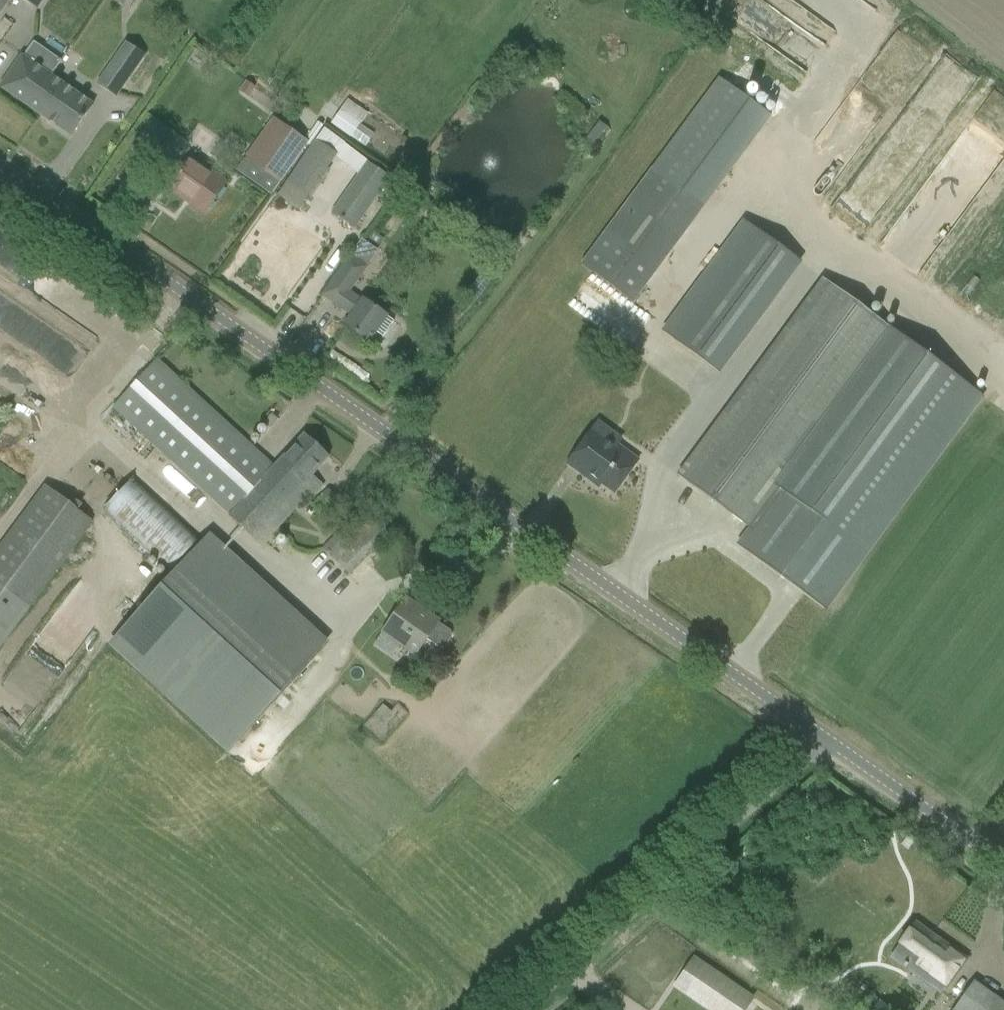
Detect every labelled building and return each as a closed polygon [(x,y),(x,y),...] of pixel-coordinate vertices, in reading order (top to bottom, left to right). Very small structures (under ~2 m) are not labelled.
[(10,0),(0,0),(0,15),(10,0)] [(36,10),(43,0),(22,0),(36,10)] [(529,40),(524,46),(538,58),(543,51),(529,40)] [(115,98),(144,56),(126,43),(97,85),(115,98)] [(0,87),(0,88),(71,137),(93,106),(50,76),(60,61),(47,52),(37,67),(23,58),(21,56),(0,87)] [(792,107),(752,78),(690,165),(730,194),(792,107)] [(246,82),(240,91),(248,96),(254,88),(246,82)] [(571,97),(565,105),(582,118),(589,110),(571,97)] [(366,145),(373,134),(360,127),(370,112),(347,98),(331,124),(366,145)] [(246,162),(278,183),(279,184),(307,144),(295,136),(274,121),(246,162)] [(589,139),(588,140),(589,141),(595,146),(610,127),(602,121),(589,139)] [(343,144),(323,130),(315,141),(314,140),(286,181),(310,198),(319,186),(323,189),(328,181),(324,178),(326,174),(324,173),(343,144)] [(168,190),(204,214),(225,183),(190,159),(168,190)] [(369,162),(344,197),(333,214),(354,228),(390,177),(369,162)] [(629,201),(581,266),(632,304),(680,239),(629,201)] [(664,330),(725,373),(805,259),(743,216),(664,330)] [(349,292),(368,265),(351,254),(321,296),(350,316),(343,327),(368,344),(376,333),(382,337),(393,322),(387,317),(362,300),(361,301),(349,292)] [(823,609),(980,396),(822,279),(677,476),(751,531),(751,532),(751,535),(750,537),(750,540),(750,542),(751,544),(751,546),(751,548),(753,551),(754,555),(756,558),(758,560),(760,562),(763,565),(823,609)] [(323,485),(312,476),(329,457),(304,435),(274,468),(157,361),(114,408),(230,515),(229,517),(260,546),(305,498),(309,501),(323,485)] [(567,464),(592,482),(599,487),(601,484),(614,494),(635,465),(590,432),(567,464)] [(103,510),(169,572),(196,542),(131,480),(103,510)] [(26,612),(93,521),(43,485),(0,543),(0,593),(26,612)] [(313,505),(323,515),(337,499),(327,489),(313,505)] [(348,542),(339,532),(322,549),(332,559),(349,575),(390,535),(373,518),(348,542)] [(119,633),(238,742),(318,655),(198,546),(119,633)] [(449,632),(438,624),(439,622),(405,599),(381,634),(414,657),(426,640),(437,648),(444,647),(450,638),(449,632)] [(964,961),(914,925),(891,958),(941,994),(964,961)] [(687,992),(713,1009),(739,1009),(746,999),(703,969),(687,992)] [(978,985),(968,999),(951,987),(941,1003),(952,1009),(1003,1009),(1003,1003),(978,985)]
